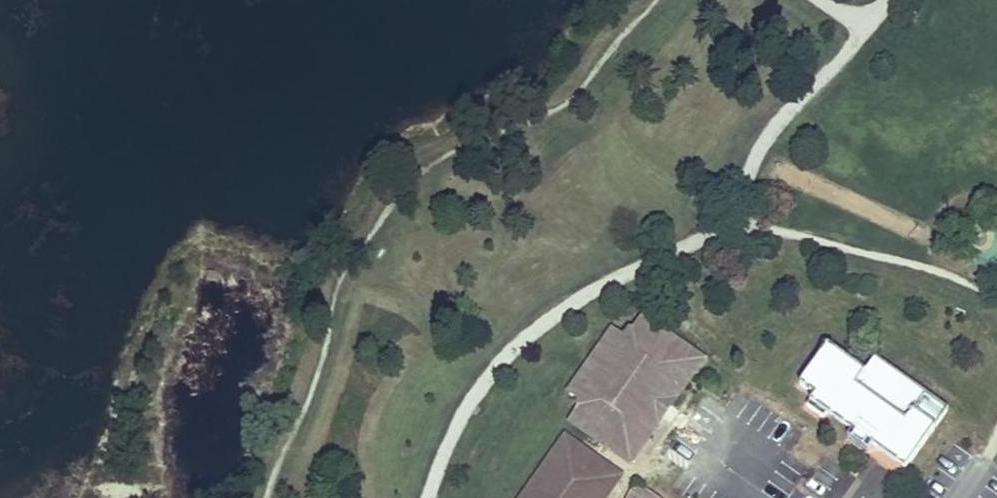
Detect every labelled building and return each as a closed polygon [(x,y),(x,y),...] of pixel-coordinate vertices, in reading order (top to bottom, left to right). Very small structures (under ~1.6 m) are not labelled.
[(626,339),(615,331),(570,395),(581,403),(570,419),(604,443),(593,460),(565,441),(527,497),(605,497),(619,477),(602,466),(613,449),(626,458),(629,454),(633,457),(655,425),(649,420),(669,392),(675,396),(698,364),(694,361),(696,357),(641,319),(626,339)] [(827,346),(799,385),(814,396),(806,407),(823,419),(826,414),(830,408),(856,426),(851,432),(846,439),(867,453),(872,447),(877,439),(910,463),(938,423),(948,409),(875,358),(864,372),(827,346)] [(669,392),(649,420),(655,425),(675,396),(669,392)] [(856,426),(830,408),(826,414),(851,432),(856,426)] [(910,463),(877,439),(872,447),(904,470),(910,463)] [(628,497),(657,497),(636,483),(628,497)]
